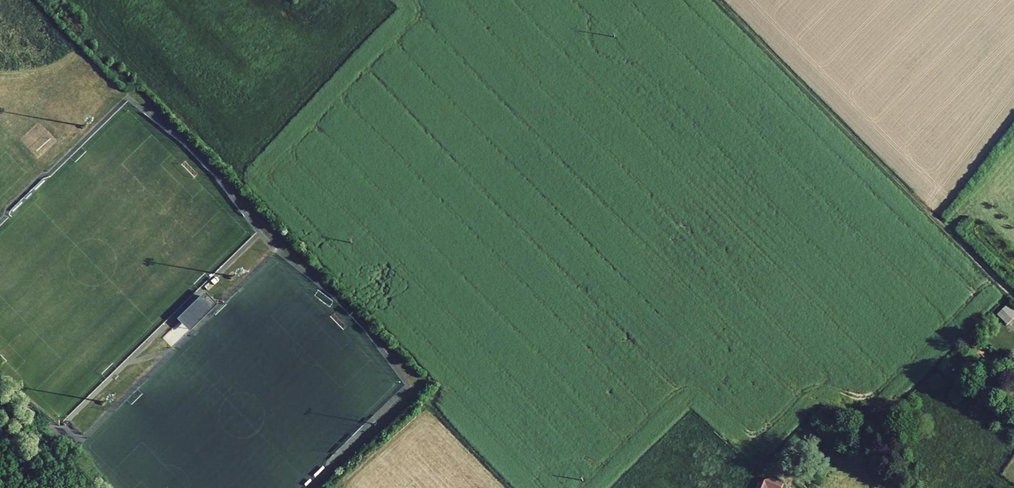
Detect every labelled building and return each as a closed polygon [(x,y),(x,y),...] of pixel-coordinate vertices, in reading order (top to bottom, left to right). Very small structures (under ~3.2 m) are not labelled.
[(997,315),(1007,325),(1013,318),(1013,312),(1007,305),(997,315)] [(779,487),(782,487),(783,485),(770,479),(768,480),(779,487)] [(768,480),(758,484),(757,487),(766,487),(767,487),(769,487),(779,487),(768,480)]
